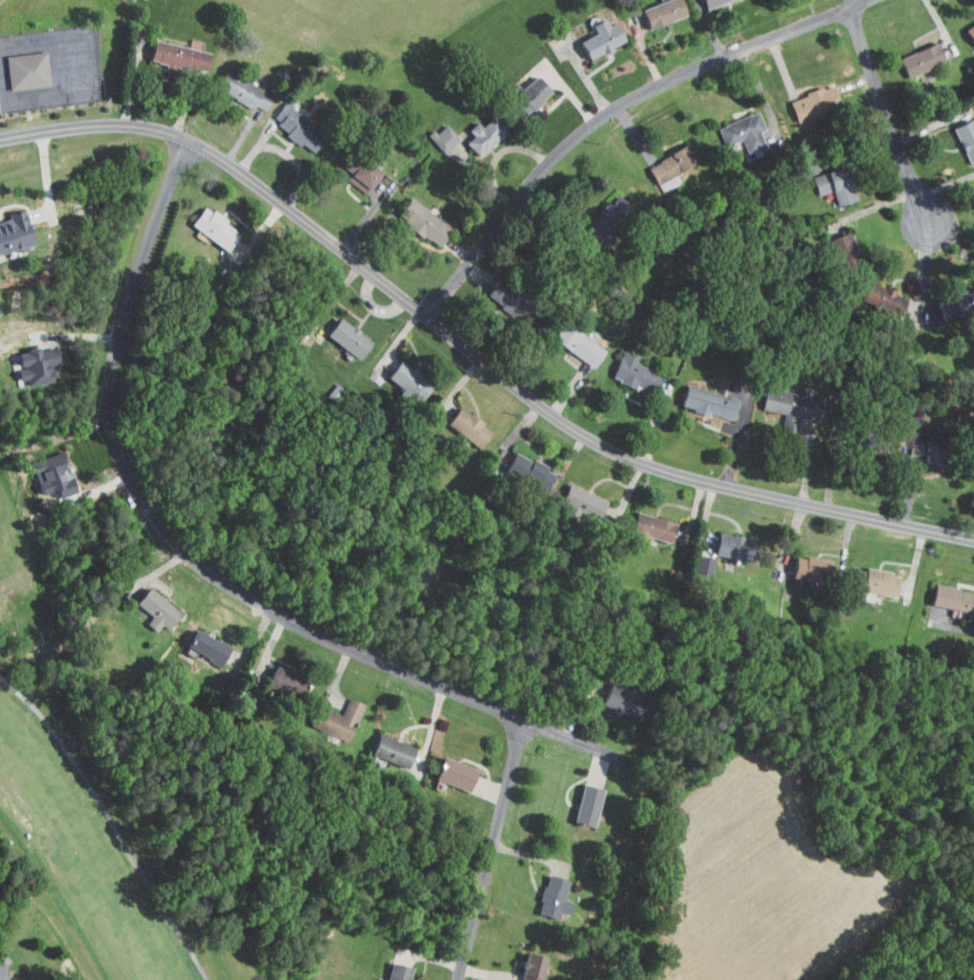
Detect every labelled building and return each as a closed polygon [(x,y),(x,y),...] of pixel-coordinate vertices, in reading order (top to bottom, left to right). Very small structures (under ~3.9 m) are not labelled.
[(640,23),(677,8),(674,0),(638,0),(632,3),(640,23)] [(965,40),(973,35),(973,11),(955,21),(965,40)] [(570,35),(579,53),(615,35),(605,15),(596,20),(593,13),(582,18),(586,27),(570,35)] [(200,45),(143,34),(139,54),(196,65),(200,45)] [(889,52),(898,71),(934,55),(926,35),(889,52)] [(39,79),(36,45),(0,49),(0,83),(39,79)] [(243,101),(244,99),(255,104),(263,88),(214,64),(205,83),(243,101)] [(542,84),(526,68),(500,93),(515,109),(542,84)] [(779,93),(787,115),(830,99),(823,79),(813,82),(812,81),(779,93)] [(274,97),(261,116),(304,145),(317,126),(274,97)] [(737,145),(755,139),(750,125),(755,123),(749,105),(708,120),(715,140),(732,133),(737,145)] [(472,120),(467,115),(458,123),(463,128),(456,136),(469,150),(494,126),(481,112),(472,120)] [(960,158),(973,151),(973,139),(961,112),(942,121),(960,158)] [(449,132),(435,116),(419,131),(433,146),(449,132)] [(647,177),(688,156),(679,138),(637,159),(647,177)] [(341,167),(337,172),(355,187),(372,167),(353,151),(350,155),(339,145),(329,157),(341,167)] [(802,169),(809,189),(823,185),(828,199),(846,194),(835,159),(802,169)] [(428,241),(442,223),(400,190),(386,208),(428,241)] [(180,219),(217,245),(231,225),(193,199),(180,219)] [(13,203),(0,206),(0,245),(15,241),(14,238),(22,236),(13,203)] [(848,255),(840,226),(819,232),(826,260),(848,255)] [(889,309),(896,289),(859,275),(851,295),(889,309)] [(475,293),(511,312),(520,296),(484,277),(475,293)] [(350,352),(362,334),(328,311),(316,330),(350,352)] [(582,361),(595,344),(555,315),(542,331),(582,361)] [(42,376),(41,359),(47,358),(45,341),(8,344),(9,362),(6,362),(7,373),(15,372),(16,378),(42,376)] [(602,371),(643,387),(651,366),(626,357),(629,349),(613,343),(602,371)] [(423,376),(389,354),(376,374),(410,396),(423,376)] [(724,413),(728,391),(676,380),(671,401),(724,413)] [(752,403),(773,407),(770,426),(788,428),(789,418),(803,420),(808,390),(755,382),(752,403)] [(470,441),(482,422),(448,400),(436,419),(470,441)] [(898,452),(929,459),(933,440),(902,433),(898,452)] [(495,465),(535,485),(545,465),(504,445),(495,465)] [(29,487),(46,483),(48,490),(65,486),(55,446),(21,454),(29,487)] [(596,496),(559,478),(550,496),(587,515),(596,496)] [(665,515),(626,506),(619,533),(638,537),(639,531),(660,536),(665,515)] [(705,549),(736,552),(738,530),(708,527),(705,549)] [(705,552),(688,548),(684,564),(700,568),(705,552)] [(814,555),(787,549),(782,570),(809,576),(814,555)] [(848,562),(845,584),(887,589),(889,567),(848,562)] [(963,605),(966,584),(925,579),(922,599),(963,605)] [(172,605),(137,581),(125,598),(142,609),(136,618),(146,625),(151,619),(159,624),(172,605)] [(211,659),(220,641),(186,623),(176,642),(211,659)] [(257,679),(288,691),(295,671),(264,660),(257,679)] [(591,699),(626,716),(636,695),(601,678),(591,699)] [(339,736),(355,698),(338,691),(331,709),(308,699),(300,719),(339,736)] [(360,749),(397,762),(404,741),(368,728),(360,749)] [(467,764),(433,751),(424,773),(458,786),(467,764)] [(593,782),(572,777),(564,816),(584,821),(593,782)] [(526,907),(548,913),(551,905),(559,908),(562,896),(554,894),(559,874),(537,868),(526,907)] [(534,950),(515,947),(510,979),(530,979),(534,950)] [(402,961),(381,956),(376,976),(367,973),(365,979),(397,979),(402,961)]
